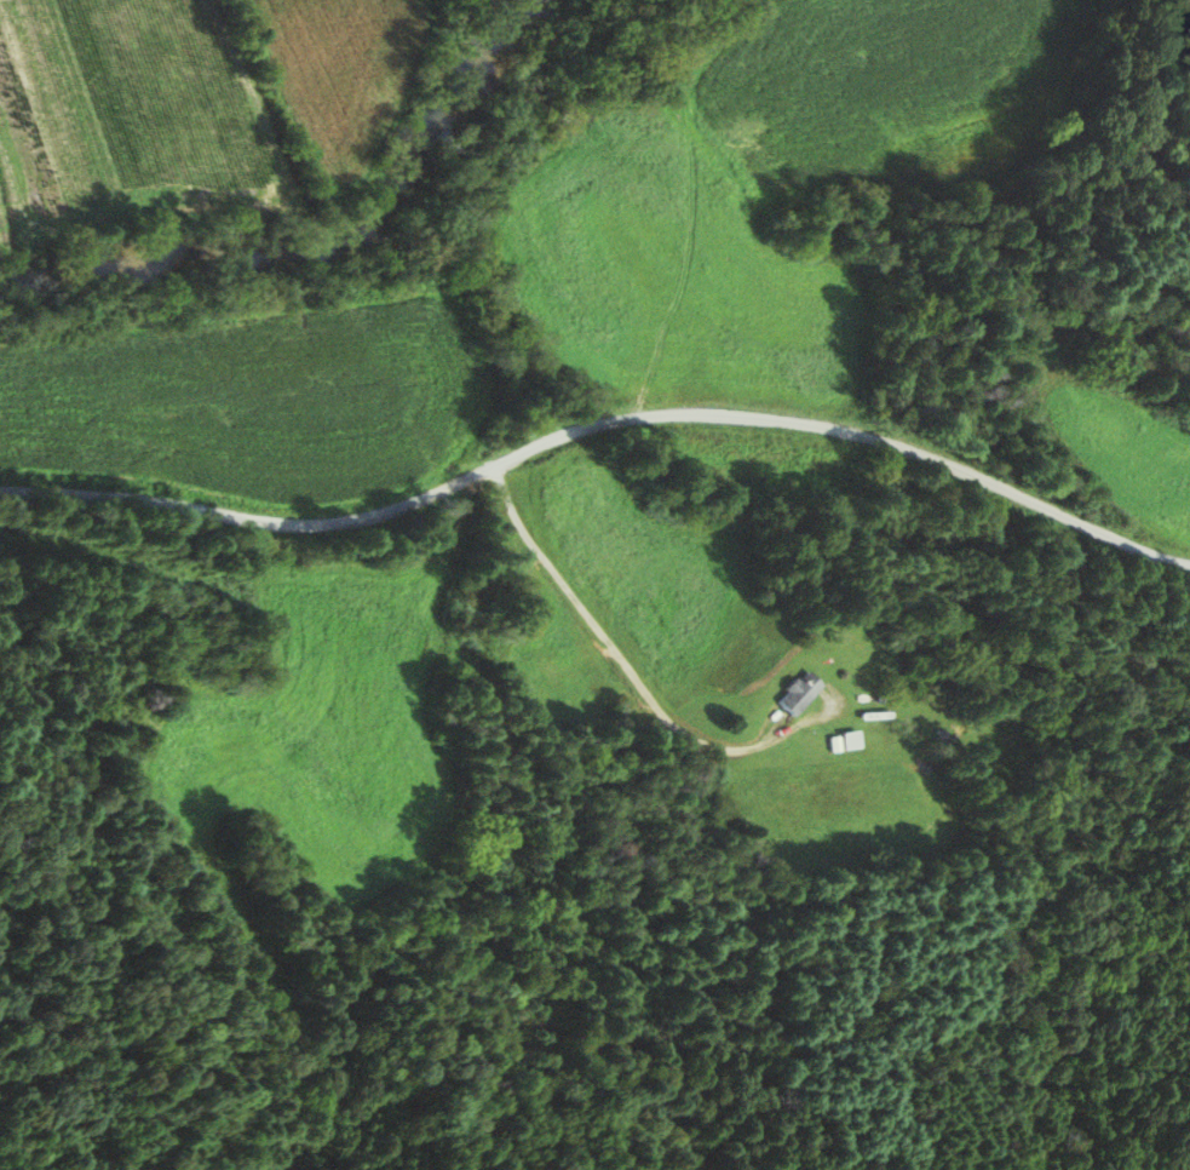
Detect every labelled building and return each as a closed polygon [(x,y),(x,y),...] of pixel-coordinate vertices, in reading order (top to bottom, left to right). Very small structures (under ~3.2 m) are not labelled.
[(771,702),(789,718),(818,687),(800,671),(771,702)] [(856,748),(853,732),(837,735),(840,751),(856,748)]
